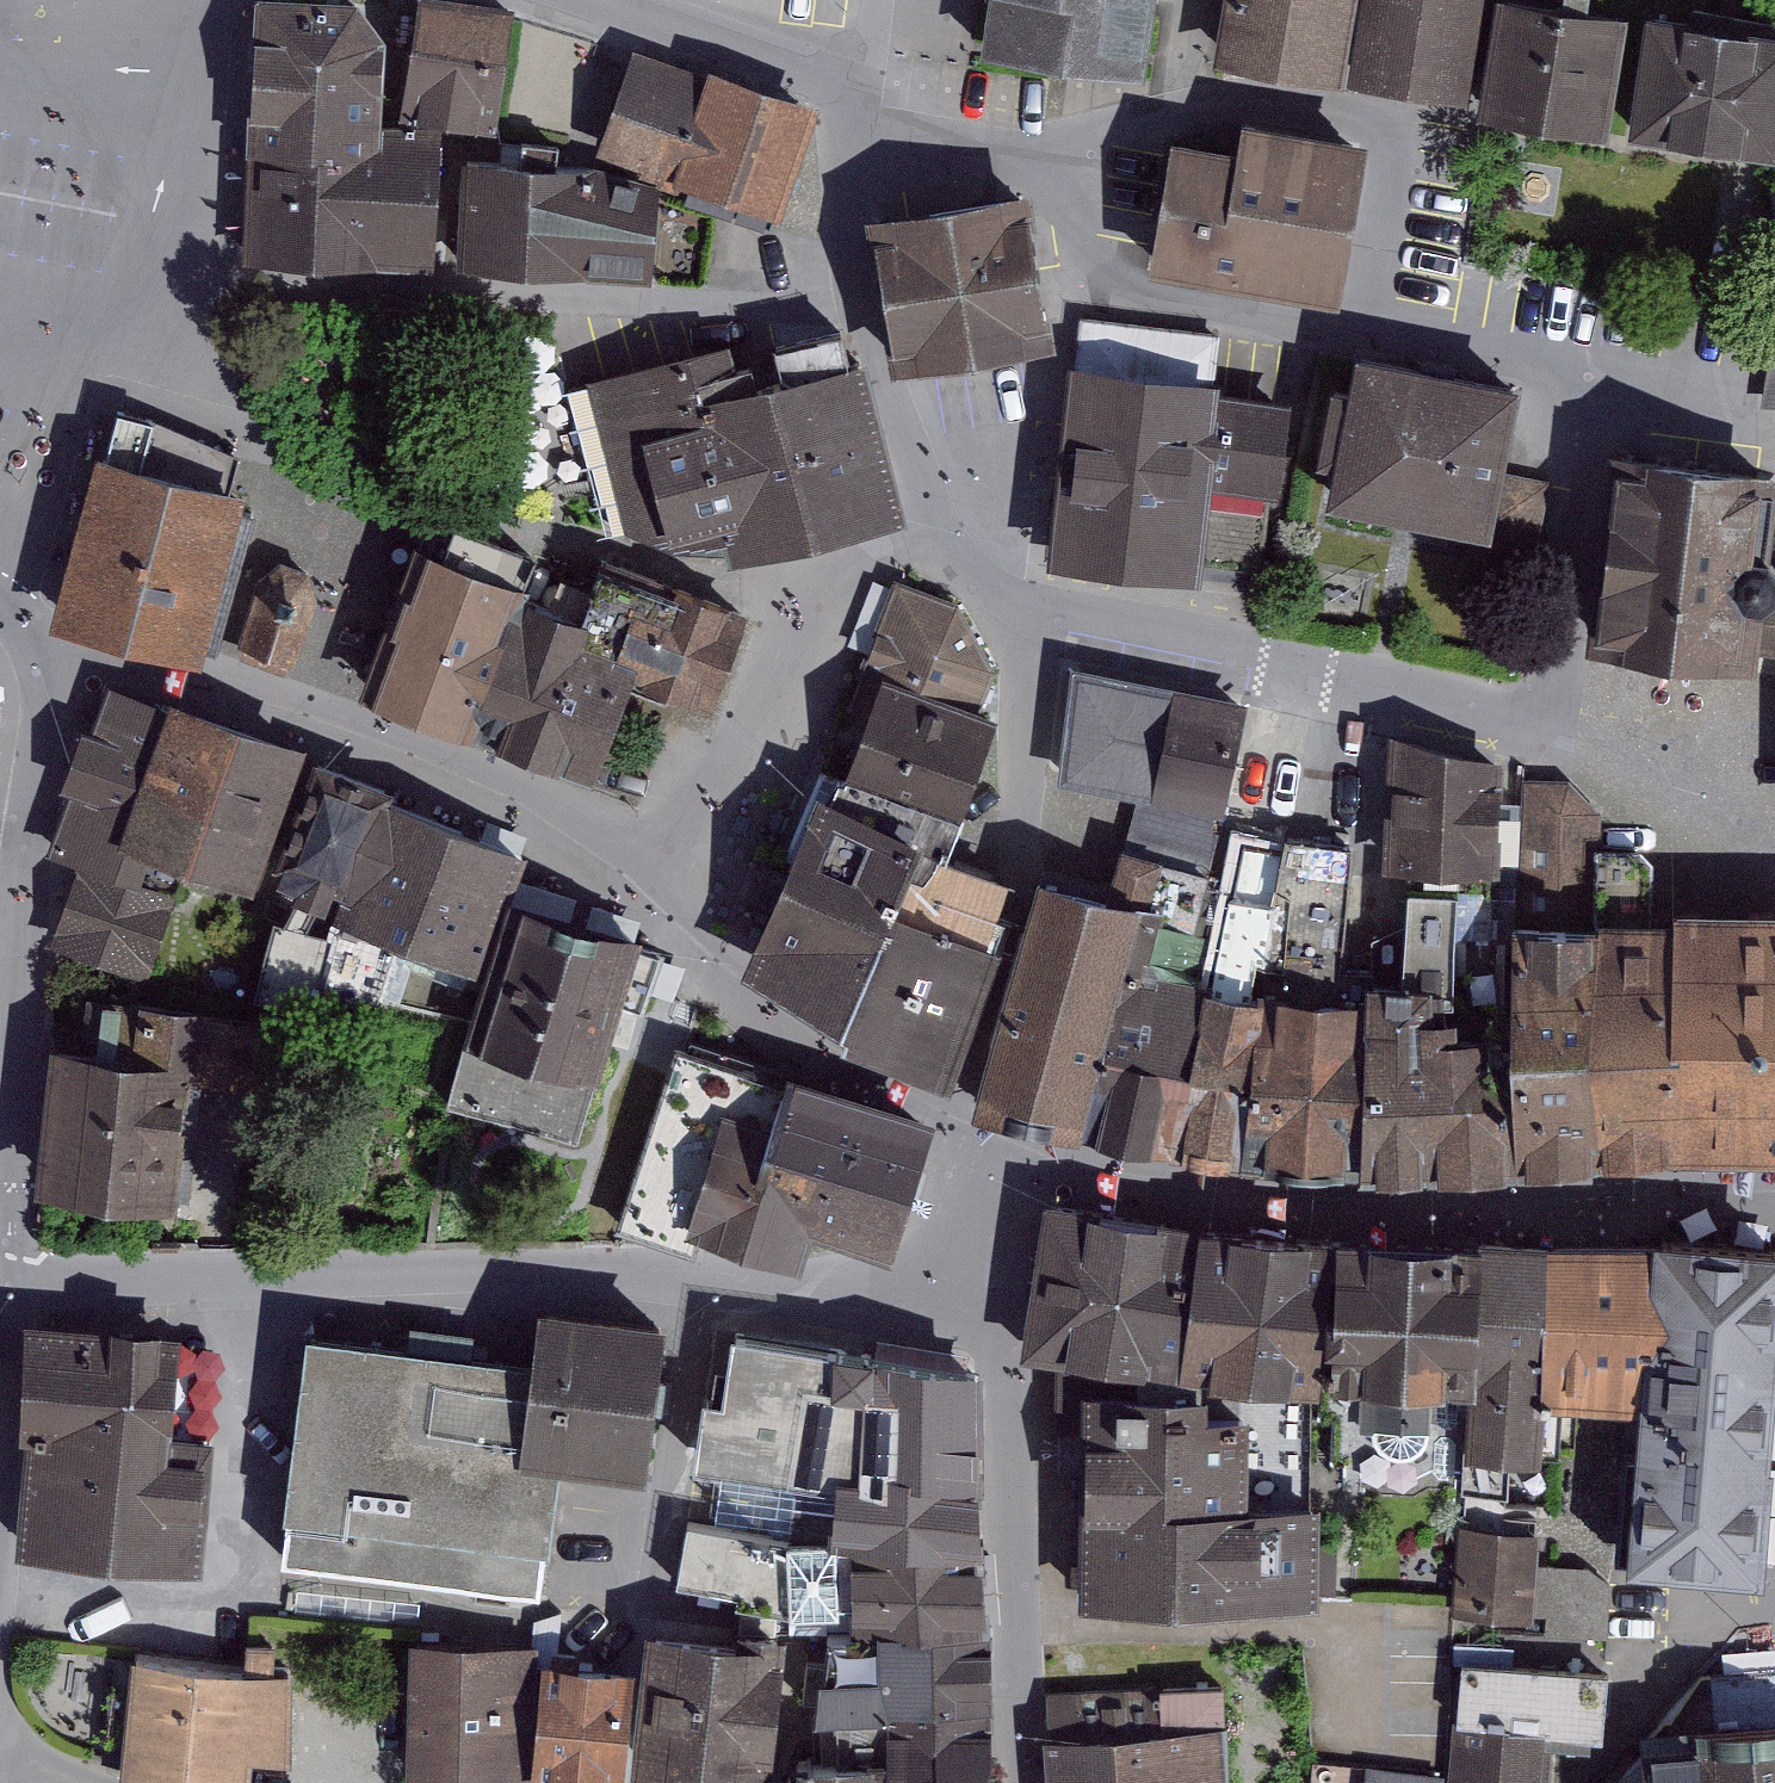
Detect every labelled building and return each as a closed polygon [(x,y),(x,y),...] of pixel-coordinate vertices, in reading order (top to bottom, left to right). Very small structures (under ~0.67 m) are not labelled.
[(248,149),(365,151),(383,140),(383,121),(386,34),(356,5),(265,0),(264,0),(258,5),(251,107),(247,107),(245,148),(248,149)] [(399,114),(495,128),(515,3),(493,0),(417,0),(399,114)] [(1144,73),(1154,0),(988,0),(981,50),(1144,73)] [(1345,82),(1358,0),(1221,0),(1211,60),(1345,82)] [(1349,81),(1468,99),(1484,0),(1362,0),(1349,81)] [(1477,113),(1608,133),(1627,10),(1566,0),(1495,0),(1477,113)] [(1628,133),(1774,155),(1774,29),(1647,10),(1628,133)] [(636,44),(598,149),(642,165),(639,172),(686,189),(689,181),(778,213),(818,102),(709,63),(706,70),(636,44)] [(1170,133),(1146,267),(1339,301),(1369,135),(1242,113),(1236,144),(1170,133)] [(248,149),(244,258),(437,267),(442,122),(383,121),(383,140),(365,151),(248,149)] [(462,157),(457,266),(706,283),(713,212),(660,196),(660,181),(593,161),(462,157)] [(1031,186),(866,212),(892,369),(1057,343),(1051,306),(1046,307),(1032,218),(1036,217),(1031,186)] [(1068,358),(1044,562),(1204,580),(1205,576),(1264,583),(1275,494),(1279,495),(1291,397),(1217,389),(1218,378),(1213,378),(1218,333),(1083,318),(1078,360),(1068,358)] [(731,339),(586,377),(628,529),(673,544),(727,535),(731,557),(911,518),(864,357),(851,359),(842,328),(775,342),(783,374),(758,379),(753,360),(736,363),(731,339)] [(1522,379),(1356,347),(1348,385),(1331,381),(1315,460),(1332,463),(1325,497),(1494,530),(1491,544),(1537,553),(1552,478),(1505,469),(1522,379)] [(97,450),(48,623),(203,661),(247,488),(231,483),(240,451),(119,406),(106,452),(97,450)] [(1586,643),(1757,664),(1758,647),(1774,649),(1774,556),(1770,551),(1774,511),(1774,465),(1611,443),(1586,643)] [(418,539),(361,689),(470,730),(523,590),(527,580),(524,578),(534,550),(456,521),(445,550),(418,539)] [(257,577),(235,646),(241,648),(238,658),(287,673),(290,664),(296,666),(318,596),(308,568),(279,557),(257,577)] [(712,707),(749,607),(676,581),(674,588),(602,562),(581,611),(590,615),(584,635),(639,656),(631,675),(712,707)] [(863,662),(982,707),(995,672),(959,601),(895,577),(863,662)] [(581,611),(523,590),(470,730),(594,779),(631,675),(639,656),(584,635),(590,615),(581,611)] [(1071,661),(1057,778),(1141,795),(1125,844),(1206,869),(1211,870),(1219,832),(1212,829),(1217,810),(1225,811),(1248,698),(1071,661)] [(998,713),(982,707),(863,662),(849,704),(866,710),(845,771),(931,802),(961,813),(998,713)] [(166,701),(108,681),(92,725),(82,722),(59,786),(69,789),(47,852),(79,863),(51,941),(145,974),(185,861),(253,885),(304,740),(170,693),(166,701)] [(1510,757),(1388,728),(1382,868),(1409,869),(1491,872),(1502,872),(1501,859),(1517,861),(1518,801),(1508,801),(1510,757)] [(395,784),(313,754),(264,885),(292,896),(283,917),(274,915),(255,993),(311,1004),(315,987),(334,913),(343,892),(351,895),(391,796),(395,784)] [(820,787),(742,966),(847,1026),(931,802),(845,771),(844,776),(839,774),(832,792),(820,787)] [(1514,897),(1517,1166),(1597,1158),(1598,847),(1603,848),(1602,811),(1568,779),(1524,775),(1523,843),(1520,843),(1520,896),(1514,897)] [(522,848),(391,796),(351,895),(343,892),(334,913),(315,987),(377,1004),(397,939),(476,970),(522,848)] [(961,813),(931,802),(847,1026),(844,1037),(951,1087),(1001,944),(986,937),(1003,886),(945,863),(961,813)] [(1259,993),(1242,1164),(1361,1171),(1368,993),(1339,991),(1353,842),(1285,833),(1274,897),(1259,993)] [(1039,869),(971,1107),(1082,1132),(1144,899),(1165,905),(1161,921),(1195,931),(1206,869),(1125,844),(1120,843),(1108,888),(1039,869)] [(1598,847),(1597,1158),(1676,1151),(1675,912),(1651,912),(1654,860),(1643,849),(1603,848),(1598,847)] [(1431,1007),(1433,1170),(1517,1166),(1514,897),(1492,897),(1491,872),(1409,869),(1408,885),(1403,974),(1430,976),(1431,1007)] [(1206,977),(1170,1149),(1170,1152),(1242,1164),(1259,993),(1274,897),(1224,886),(1206,977)] [(641,933),(510,895),(450,1100),(579,1137),(597,1078),(601,1079),(622,1006),(645,1013),(662,953),(637,946),(641,933)] [(1144,899),(1082,1132),(1170,1149),(1206,977),(1185,973),(1195,931),(1161,921),(1165,905),(1144,899)] [(1674,900),(1675,912),(1676,1151),(1774,1152),(1774,901),(1674,900)] [(1368,993),(1361,1171),(1433,1170),(1431,1007),(1430,976),(1403,974),(1367,973),(1368,993)] [(83,1043),(49,1040),(32,1189),(174,1204),(189,1074),(259,1082),(267,1015),(89,995),(83,1043)] [(891,1256),(937,1114),(788,1067),(786,1074),(675,1039),(615,1227),(694,1252),(700,1234),(802,1266),(813,1231),(891,1256)] [(1320,1390),(1335,1232),(1198,1224),(1044,1199),(1021,1352),(1058,1361),(1057,1404),(1083,1406),(1080,1604),(1320,1601),(1320,1504),(1249,1503),(1251,1411),(1241,1411),(1240,1382),(1320,1390)] [(1545,1401),(1547,1234),(1482,1231),(1482,1238),(1477,1387),(1468,1387),(1462,1479),(1461,1491),(1466,1491),(1464,1522),(1535,1528),(1537,1518),(1555,1519),(1557,1447),(1543,1443),(1545,1401)] [(1482,1238),(1335,1232),(1319,1420),(1332,1420),(1330,1467),(1342,1467),(1342,1484),(1362,1485),(1378,1494),(1415,1496),(1426,1488),(1441,1488),(1441,1480),(1462,1479),(1468,1387),(1477,1387),(1482,1238)] [(1653,1236),(1547,1234),(1545,1401),(1641,1405),(1653,1236)] [(1653,1236),(1641,1405),(1626,1564),(1764,1573),(1774,1423),(1774,1242),(1653,1236)] [(530,1359),(306,1331),(277,1559),(543,1593),(560,1464),(648,1475),(667,1320),(537,1304),(530,1359)] [(25,1440),(15,1553),(200,1568),(211,1439),(198,1438),(205,1346),(181,1344),(182,1331),(26,1318),(16,1440),(25,1440)] [(702,1393),(694,1463),(723,1467),(835,1483),(836,1470),(859,1473),(865,1393),(830,1388),(832,1345),(732,1329),(721,1397),(702,1393)] [(981,1365),(832,1345),(830,1388),(865,1393),(859,1473),(836,1470),(835,1483),(832,1540),(984,1550),(981,1365)] [(835,1483),(723,1467),(715,1525),(788,1539),(832,1540),(835,1483)] [(987,1628),(984,1550),(832,1540),(788,1539),(715,1525),(686,1520),(677,1583),(738,1593),(736,1603),(789,1613),(789,1632),(827,1633),(827,1630),(987,1628)] [(1535,1528),(1464,1522),(1459,1523),(1452,1612),(1535,1618),(1534,1615),(1545,1615),(1545,1634),(1608,1637),(1609,1583),(1589,1565),(1538,1563),(1540,1528),(1535,1528)] [(646,1628),(632,1770),(763,1782),(773,1782),(787,1632),(738,1628),(737,1637),(646,1628)] [(990,1628),(987,1628),(827,1630),(827,1633),(826,1673),(818,1674),(817,1715),(820,1715),(993,1704),(990,1628)] [(538,1641),(409,1640),(403,1779),(533,1781),(538,1641)] [(133,1654),(133,1656),(118,1782),(251,1782),(254,1758),(291,1763),(294,1671),(133,1654)] [(542,1660),(533,1781),(565,1782),(624,1782),(636,1667),(542,1660)] [(1461,1660),(1457,1722),(1452,1722),(1448,1782),(1549,1782),(1552,1746),(1590,1748),(1590,1739),(1603,1738),(1608,1671),(1461,1660)] [(1703,1671),(1649,1744),(1638,1745),(1641,1782),(1774,1782),(1774,1668),(1703,1671)] [(1048,1690),(1051,1737),(1043,1737),(1045,1782),(1233,1782),(1227,1680),(1048,1690)] [(993,1704),(820,1715),(821,1757),(790,1757),(782,1782),(996,1782),(993,1704)] [(1444,1773),(1313,1761),(1310,1782),(1443,1782),(1444,1773)]
